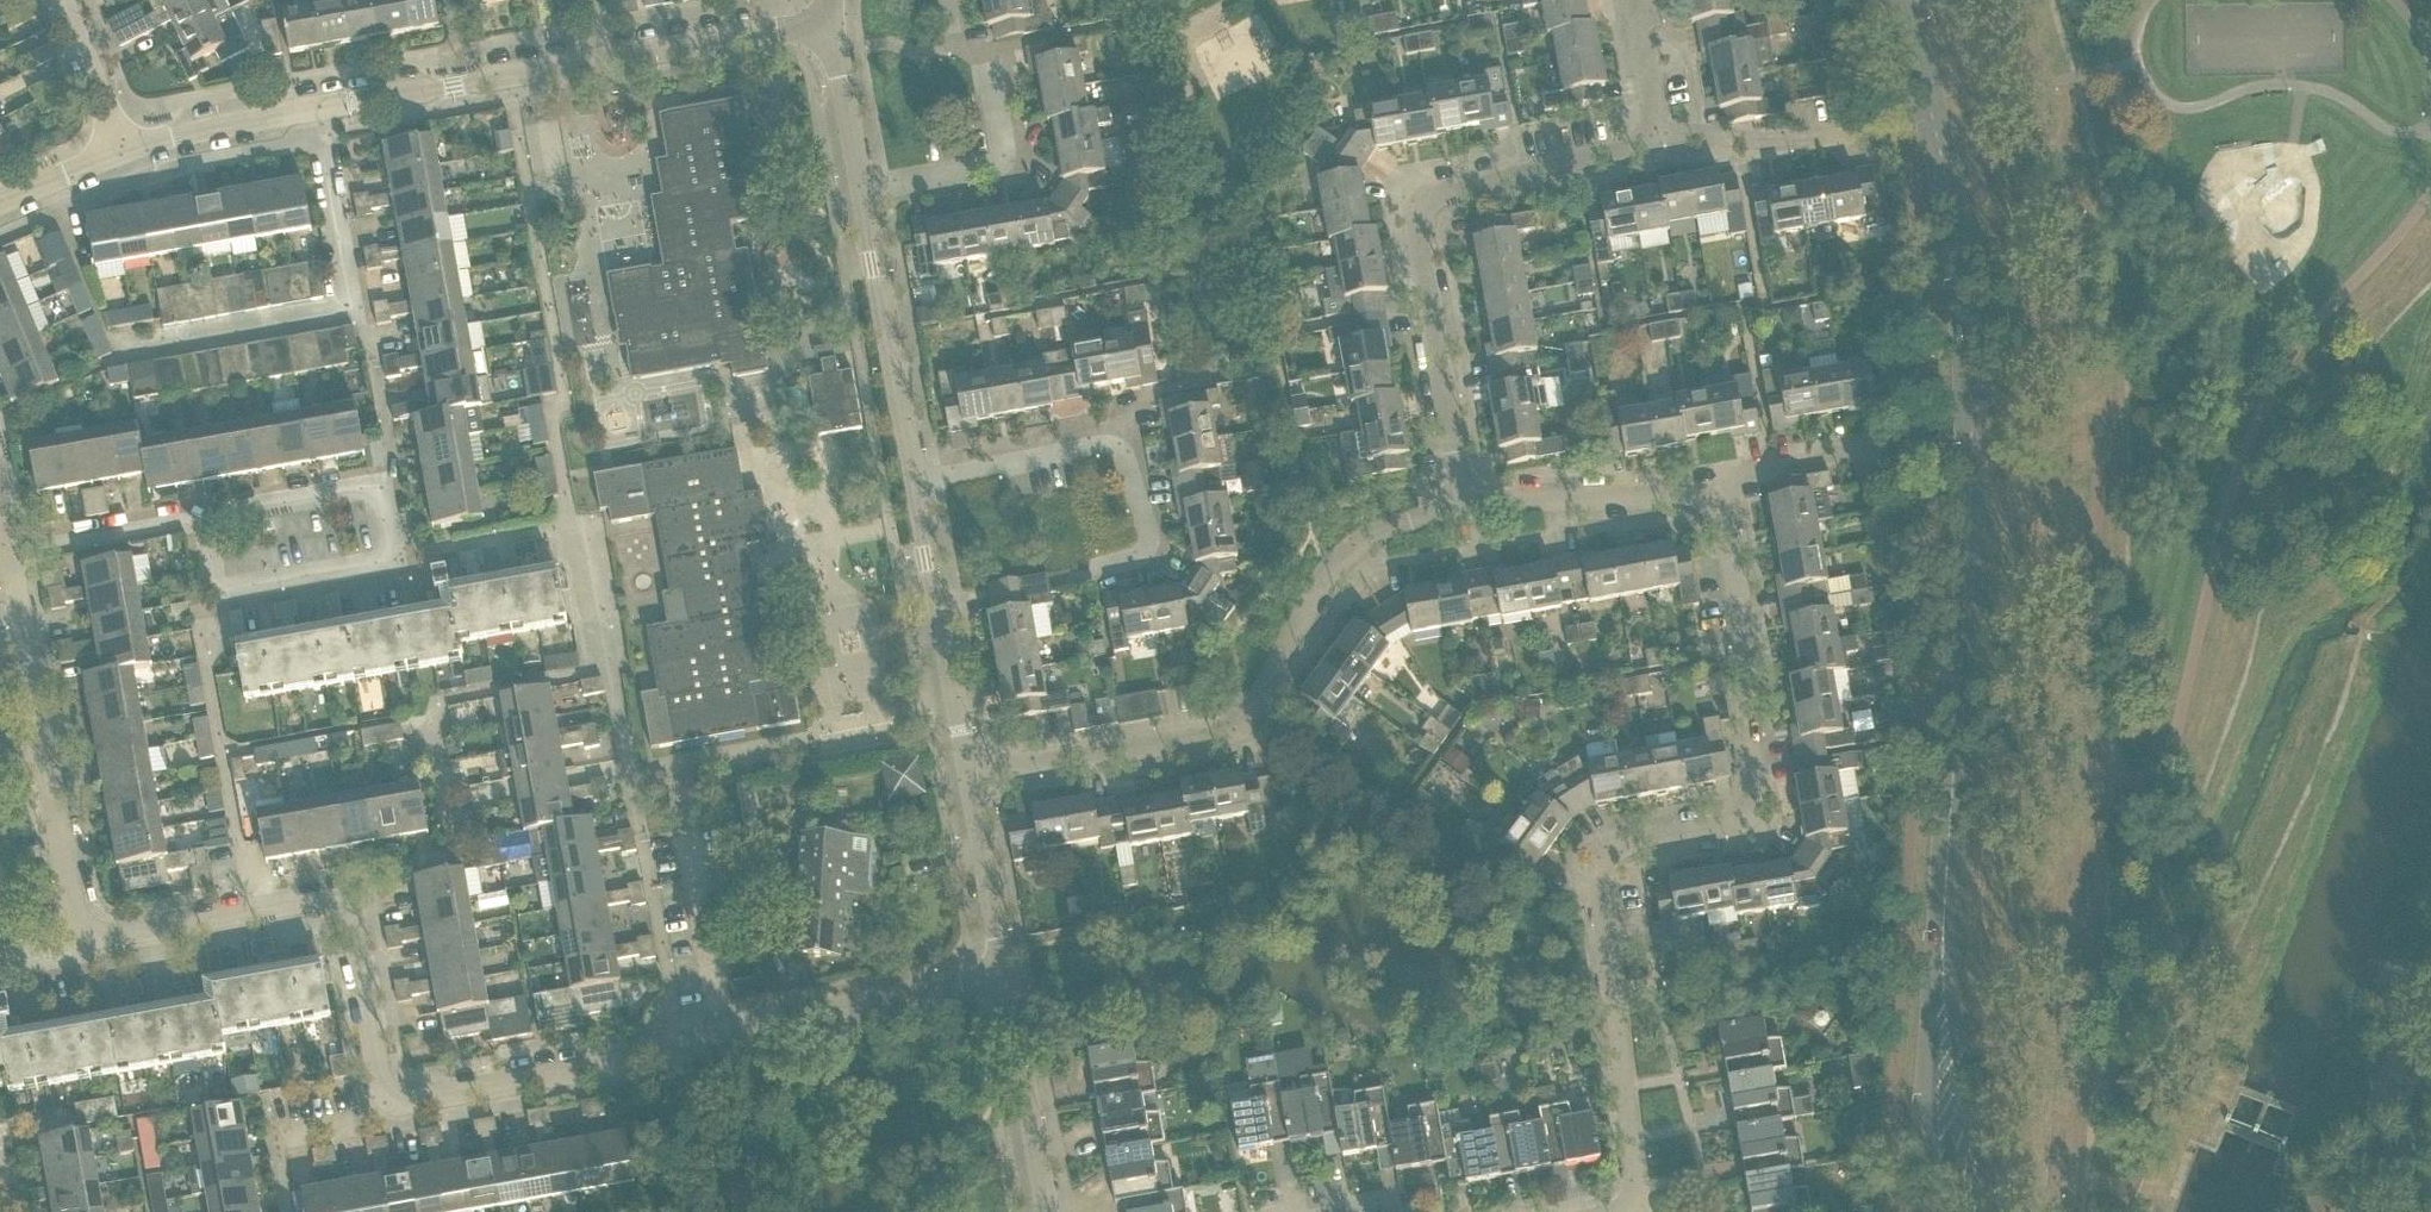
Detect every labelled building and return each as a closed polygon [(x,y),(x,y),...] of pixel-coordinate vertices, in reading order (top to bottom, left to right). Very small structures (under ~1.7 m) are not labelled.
[(2,18),(33,3),(32,0),(7,0),(0,3),(0,15),(2,18)] [(112,34),(119,48),(172,21),(178,34),(212,17),(213,18),(229,10),(224,0),(180,0),(154,13),(155,14),(144,20),(143,18),(112,34)] [(148,1),(154,13),(180,0),(151,0),(148,1)] [(343,1),(350,42),(379,37),(373,0),(349,0),(343,1)] [(379,37),(409,32),(403,0),(373,0),(379,37)] [(409,32),(439,27),(435,0),(403,0),(409,32)] [(659,0),(644,0),(645,9),(660,7),(659,0)] [(988,27),(993,26),(996,40),(1029,34),(1030,35),(1054,30),(1051,14),(1048,14),(1045,0),(983,0),(988,27)] [(1547,34),(1553,33),(1594,25),(1594,24),(1588,25),(1584,0),(1564,0),(1541,4),(1547,34)] [(1746,29),(1743,13),(1733,15),(1730,0),(1687,0),(1691,24),(1697,23),(1699,37),(1746,29)] [(343,1),(313,6),(320,47),(350,42),(343,1)] [(33,3),(2,18),(8,31),(39,16),(33,3)] [(106,22),(112,34),(143,18),(138,6),(106,22)] [(320,47),(313,6),(283,12),(290,53),(320,47)] [(1766,25),(1784,22),(1781,6),(1764,10),(1766,25)] [(212,17),(178,34),(185,49),(175,54),(189,82),(200,77),(199,75),(209,70),(203,58),(215,52),(221,64),(249,50),(229,10),(213,18),(212,17)] [(1396,14),(1381,16),(1383,28),(1383,31),(1384,33),(1398,30),(1396,14)] [(1381,16),(1369,18),(1371,33),(1372,35),(1384,33),(1383,31),(1383,28),(1381,16)] [(262,23),(268,57),(283,54),(277,20),(262,23)] [(1352,21),(1337,23),(1340,42),(1355,39),(1352,21)] [(1766,25),(1769,39),(1786,36),(1784,22),(1766,25)] [(1518,24),(1503,27),(1505,42),(1521,39),(1518,24)] [(1553,33),(1558,63),(1600,55),(1594,25),(1553,33)] [(1746,29),(1699,37),(1702,52),(1709,51),(1714,80),(1756,73),(1750,44),(1769,41),(1769,39),(1766,25),(1746,29)] [(1419,50),(1416,33),(1405,34),(1407,52),(1419,50)] [(1432,33),(1416,35),(1419,47),(1419,50),(1419,51),(1434,48),(1432,33)] [(1037,62),(1042,91),(1083,84),(1078,55),(1087,54),(1084,37),(1059,41),(1060,42),(1027,48),(1029,63),(1037,62)] [(1521,39),(1505,42),(1507,53),(1508,55),(1524,52),(1521,39)] [(51,61),(44,48),(14,63),(20,76),(51,61)] [(1600,55),(1558,63),(1563,92),(1541,95),(1544,112),(1602,101),(1600,87),(1605,86),(1600,55)] [(271,62),(256,65),(259,77),(273,74),(271,62)] [(1486,81),(1456,86),(1464,128),(1493,123),(1494,130),(1510,127),(1506,103),(1500,69),(1484,72),(1486,81)] [(1714,80),(1720,110),(1724,109),(1727,124),(1786,114),(1783,98),(1761,102),(1756,73),(1714,80)] [(27,89),(34,103),(65,87),(58,74),(27,89)] [(1042,91),(1047,122),(1094,113),(1094,112),(1088,113),(1083,84),(1042,91)] [(1150,88),(1152,103),(1167,100),(1165,86),(1150,88)] [(1456,86),(1427,92),(1435,139),(1436,139),(1435,133),(1464,128),(1456,86)] [(65,87),(34,103),(40,116),(71,101),(65,87)] [(1427,97),(1397,102),(1405,144),(1435,139),(1427,92),(1426,92),(1427,97)] [(1167,100),(1152,103),(1155,117),(1170,115),(1167,100)] [(633,270),(607,275),(617,333),(623,332),(632,330),(634,339),(624,341),(632,380),(721,364),(730,363),(733,378),(769,372),(764,347),(762,335),(747,251),(736,253),(731,224),(770,217),(757,144),(755,132),(755,131),(749,132),(744,101),(660,115),(666,147),(668,159),(668,161),(673,184),(673,185),(674,195),(652,199),(648,199),(649,200),(652,200),(664,268),(652,270),(651,267),(643,268),(633,270)] [(1351,132),(1342,144),(1366,160),(1373,150),(1405,144),(1397,102),(1367,108),(1368,110),(1353,113),(1356,131),(1351,132)] [(1053,121),(1058,150),(1099,143),(1097,127),(1111,124),(1109,111),(1094,113),(1047,122),(1053,121)] [(1319,129),(1302,153),(1318,165),(1321,179),(1318,180),(1323,208),(1364,201),(1359,171),(1366,160),(1342,144),(1342,145),(1319,129)] [(499,154),(514,151),(510,131),(496,134),(499,154)] [(388,173),(439,164),(438,164),(434,139),(435,139),(435,138),(433,138),(433,137),(384,145),(385,146),(383,146),(384,148),(385,148),(389,172),(388,172),(388,173)] [(1064,182),(1056,192),(1079,208),(1085,199),(1084,192),(1105,188),(1102,174),(1105,173),(1099,143),(1058,150),(1064,182)] [(394,200),(444,192),(444,191),(443,191),(438,165),(440,165),(439,164),(388,173),(388,174),(389,173),(393,194),(394,200)] [(1855,178),(1826,183),(1833,225),(1863,220),(1865,229),(1881,227),(1870,168),(1854,171),(1855,178)] [(1720,173),(1690,178),(1698,221),(1725,216),(1726,216),(1730,236),(1746,233),(1740,199),(1735,176),(1721,178),(1720,173)] [(1690,178),(1660,184),(1668,226),(1698,221),(1690,178)] [(275,185),(275,186),(283,234),(284,235),(285,235),(285,234),(286,233),(310,229),(310,230),(311,230),(311,229),(312,229),(303,181),(302,181),(302,180),(301,181),(301,182),(276,186),(276,185),(275,185)] [(1826,183),(1797,189),(1804,231),(1822,227),(1824,241),(1836,239),(1833,225),(1826,183)] [(1660,189),(1632,195),(1640,237),(1669,231),(1668,226),(1660,184),(1659,184),(1660,189)] [(248,190),(257,240),(258,240),(258,238),(283,234),(275,186),(249,191),(249,190),(248,190)] [(1766,187),(1751,190),(1755,213),(1761,247),(1777,244),(1775,236),(1804,231),(1797,189),(1767,194),(1766,187)] [(221,194),(230,244),(230,245),(231,244),(231,243),(256,239),(257,240),(248,190),(248,191),(222,196),(222,194),(221,194)] [(397,227),(449,218),(449,217),(448,218),(443,193),(444,192),(394,200),(393,194),(368,198),(370,210),(395,206),(399,226),(397,226),(397,227)] [(1049,203),(1018,209),(1025,251),(1055,245),(1055,243),(1069,240),(1067,230),(1082,228),(1090,216),(1079,208),(1056,192),(1049,203)] [(195,199),(204,249),(204,248),(230,244),(221,194),(220,195),(221,196),(196,200),(195,199)] [(371,215),(370,210),(368,198),(367,194),(354,196),(358,218),(371,215)] [(1640,237),(1632,195),(1602,200),(1602,205),(1585,208),(1596,266),(1613,263),(1609,242),(1640,237)] [(168,204),(168,205),(177,253),(177,254),(178,254),(178,253),(203,248),(203,249),(204,249),(195,199),(194,199),(194,200),(169,205),(169,204),(168,204)] [(1323,208),(1329,240),(1376,231),(1375,230),(1370,231),(1364,201),(1323,208)] [(141,208),(141,210),(150,258),(150,259),(151,258),(151,257),(177,253),(168,205),(143,210),(142,208),(141,208)] [(1018,209),(988,214),(995,256),(1025,251),(1018,209)] [(114,213),(115,214),(123,262),(123,264),(124,263),(124,262),(150,258),(141,210),(116,214),(115,213),(114,213)] [(1478,239),(1473,240),(1478,269),(1520,261),(1515,233),(1536,229),(1533,213),(1475,224),(1478,239)] [(123,262),(115,214),(89,219),(89,217),(88,217),(88,219),(86,219),(95,267),(96,267),(96,268),(98,268),(98,267),(123,262)] [(988,214),(958,219),(966,261),(995,256),(988,214)] [(966,261),(958,219),(929,224),(927,217),(911,220),(922,279),(938,276),(936,266),(966,261)] [(403,254),(454,245),(453,244),(452,244),(448,219),(449,219),(449,218),(397,227),(398,228),(399,228),(402,248),(403,254)] [(1334,240),(1339,268),(1381,261),(1376,231),(1329,240),(1329,241),(1334,240)] [(47,239),(40,242),(50,267),(71,258),(68,252),(65,245),(60,233),(57,235),(47,239)] [(1255,239),(1257,253),(1272,250),(1270,236),(1255,239)] [(407,281),(459,272),(458,271),(457,272),(453,246),(454,246),(454,245),(403,254),(402,248),(378,252),(380,264),(404,260),(408,280),(407,280),(407,281)] [(381,268),(380,264),(378,252),(377,247),(364,249),(367,271),(381,268)] [(1272,250),(1257,253),(1260,267),(1275,265),(1272,250)] [(16,283),(5,258),(0,260),(0,290),(16,283)] [(1331,300),(1323,301),(1326,317),(1355,312),(1383,307),(1380,293),(1386,292),(1381,261),(1339,268),(1326,271),(1331,300)] [(1478,269),(1483,299),(1525,291),(1520,261),(1478,269)] [(318,263),(304,265),(311,300),(324,298),(318,263)] [(304,265),(291,267),(297,303),(311,300),(304,265)] [(60,278),(51,281),(57,295),(68,291),(82,284),(76,271),(74,266),(60,272),(60,274),(62,277),(60,278)] [(1572,269),(1574,281),(1592,278),(1590,266),(1572,269)] [(291,267),(277,270),(284,305),(297,303),(291,267)] [(277,270),(264,272),(270,307),(284,305),(277,270)] [(264,272),(251,275),(257,310),(270,307),(264,272)] [(413,308),(463,299),(463,298),(462,299),(457,273),(459,273),(459,272),(407,281),(407,282),(408,282),(412,302),(413,308)] [(1842,274),(1829,276),(1832,294),(1846,291),(1842,274)] [(251,275),(237,277),(243,312),(257,310),(251,275)] [(237,277),(224,279),(230,315),(243,312),(237,277)] [(1592,278),(1574,281),(1577,297),(1595,294),(1592,278)] [(224,279),(210,282),(216,317),(230,315),(224,279)] [(210,282),(197,284),(203,319),(216,317),(210,282)] [(27,308),(16,283),(0,290),(0,320),(27,308)] [(1755,283),(1740,286),(1743,297),(1757,295),(1755,283)] [(82,284),(68,291),(76,309),(90,303),(82,284)] [(197,284),(183,287),(190,322),(203,319),(197,284)] [(183,287),(170,289),(176,324),(190,322),(183,287)] [(1142,305),(1139,287),(1124,289),(1128,307),(1142,305)] [(176,324),(170,289),(156,291),(163,327),(176,324)] [(1016,290),(1002,292),(1005,310),(1018,308),(1016,290)] [(1483,299),(1489,328),(1531,320),(1525,291),(1483,299)] [(1005,310),(1002,292),(987,294),(990,313),(1005,310)] [(1681,294),(1680,294),(1683,311),(1684,310),(1697,308),(1694,292),(1681,294)] [(1680,294),(1666,297),(1669,313),(1683,311),(1680,294)] [(415,335),(468,326),(468,325),(466,325),(461,300),(463,300),(463,299),(413,308),(412,302),(387,306),(389,318),(413,314),(417,334),(415,335)] [(390,323),(389,318),(387,306),(386,301),(373,304),(377,325),(390,323)] [(1644,302),(1631,310),(1637,320),(1650,312),(1644,302)] [(1828,302),(1813,305),(1816,322),(1831,319),(1828,302)] [(134,324),(154,321),(151,306),(132,309),(134,324)] [(1064,306),(1049,309),(1052,326),(1067,324),(1064,306)] [(0,320),(0,349),(37,334),(38,333),(38,332),(37,333),(27,308),(0,320)] [(115,328),(134,324),(132,309),(112,313),(115,328)] [(1052,326),(1049,309),(1036,311),(1039,329),(1052,326)] [(1131,338),(1102,343),(1110,385),(1139,380),(1140,387),(1141,386),(1157,384),(1147,323),(1145,312),(1127,315),(1129,326),(1129,331),(1131,338)] [(82,322),(90,341),(104,335),(96,316),(82,322)] [(992,320),(995,338),(1009,335),(1006,317),(992,320)] [(1340,344),(1345,372),(1386,365),(1381,336),(1388,335),(1385,320),(1328,329),(1331,346),(1340,344)] [(1487,359),(1490,374),(1537,366),(1534,352),(1537,352),(1531,320),(1489,328),(1494,358),(1487,359)] [(1677,320),(1663,323),(1666,339),(1680,337),(1677,320)] [(1651,325),(1649,325),(1652,342),(1654,342),(1666,339),(1663,323),(1653,325),(1651,325)] [(353,326),(341,328),(345,351),(357,349),(353,326)] [(422,361),(473,352),(472,352),(471,352),(466,327),(468,326),(415,335),(415,336),(417,336),(421,355),(422,361)] [(341,328),(328,331),(334,367),(348,365),(345,351),(341,328)] [(328,331),(315,333),(321,369),(334,367),(328,331)] [(0,349),(0,375),(1,378),(49,358),(49,357),(47,358),(37,334),(39,333),(38,333),(37,334),(0,349)] [(315,333),(301,336),(308,372),(321,369),(315,333)] [(104,335),(90,341),(97,359),(111,353),(104,335)] [(301,336),(288,338),(294,374),(308,372),(301,336)] [(288,338),(274,340),(281,377),(294,374),(288,338)] [(274,340),(261,343),(267,379),(281,377),(274,340)] [(261,343),(248,345),(254,381),(267,379),(261,343)] [(1072,352),(1057,354),(1065,400),(1081,397),(1080,390),(1110,385),(1102,343),(1071,349),(1072,352)] [(1565,347),(1567,361),(1584,358),(1582,344),(1565,347)] [(248,345),(234,348),(241,384),(254,381),(248,345)] [(234,348),(221,350),(227,386),(241,384),(234,348)] [(221,350),(207,352),(214,388),(227,386),(221,350)] [(421,355),(397,359),(399,371),(423,367),(426,388),(425,388),(425,389),(475,380),(477,379),(488,377),(491,377),(486,350),(473,352),(422,361),(421,355)] [(207,352),(194,355),(200,391),(214,388),(207,352)] [(1867,364),(1838,369),(1845,411),(1875,406),(1876,412),(1892,410),(1882,352),(1866,355),(1867,364)] [(1044,366),(1015,371),(1023,413),(1053,407),(1052,402),(1065,400),(1057,354),(1043,357),(1044,366)] [(194,355),(181,357),(187,393),(200,391),(194,355)] [(400,376),(399,371),(397,359),(396,355),(383,357),(386,378),(400,376)] [(1771,356),(1760,358),(1761,369),(1772,367),(1771,356)] [(181,357),(167,359),(174,396),(187,393),(181,357)] [(49,358),(1,378),(12,404),(59,385),(58,384),(59,383),(59,382),(57,382),(48,359),(49,359),(49,358)] [(809,378),(819,436),(862,428),(852,370),(838,373),(835,358),(821,361),(824,376),(809,378)] [(1584,358),(1567,361),(1570,375),(1587,372),(1584,358)] [(174,396),(167,359),(154,362),(160,394),(160,398),(174,396)] [(154,362),(127,367),(129,382),(132,399),(160,394),(154,362)] [(1345,372),(1351,402),(1397,394),(1397,393),(1392,394),(1386,365),(1345,372)] [(552,366),(537,369),(538,375),(539,380),(542,396),(557,393),(553,373),(552,366)] [(1493,388),(1487,389),(1493,420),(1535,412),(1550,410),(1544,381),(1540,382),(1537,366),(1490,374),(1493,388)] [(129,382),(127,367),(107,370),(110,385),(129,382)] [(1838,369),(1809,374),(1816,416),(1845,411),(1838,369)] [(1816,416),(1809,374),(1779,379),(1778,370),(1762,373),(1767,398),(1773,431),(1788,428),(1787,421),(1816,416)] [(1015,371),(985,377),(992,418),(1023,413),(1015,371)] [(992,418),(985,377),(956,382),(954,372),(938,375),(948,433),(964,430),(963,423),(992,418)] [(1736,387),(1705,393),(1713,434),(1743,429),(1744,436),(1760,433),(1754,401),(1754,400),(1750,375),(1734,378),(1736,387)] [(422,402),(392,407),(394,422),(414,419),(481,407),(492,405),(488,377),(477,379),(475,380),(425,389),(425,390),(427,390),(429,404),(423,406),(422,402)] [(1169,416),(1174,446),(1215,439),(1210,409),(1220,407),(1217,391),(1192,395),(1192,396),(1159,402),(1162,418),(1169,416)] [(1654,451),(1647,409),(1619,414),(1615,392),(1599,395),(1606,430),(1610,454),(1624,451),(1625,456),(1654,451)] [(1705,393),(1677,398),(1685,445),(1687,445),(1686,439),(1713,434),(1705,393)] [(1357,403),(1362,431),(1403,424),(1397,394),(1351,402),(1351,404),(1357,403)] [(1291,398),(1293,412),(1308,410),(1305,396),(1291,398)] [(1676,404),(1647,409),(1654,451),(1685,445),(1677,398),(1675,398),(1676,404)] [(329,408),(328,409),(337,460),(338,460),(338,458),(362,454),(362,455),(364,455),(364,453),(365,453),(356,405),(355,405),(355,404),(353,404),(353,406),(329,410),(329,408)] [(543,406),(528,408),(531,426),(546,423),(543,406)] [(418,445),(419,445),(470,436),(483,434),(478,409),(481,408),(481,407),(414,419),(414,420),(416,420),(420,444),(418,445)] [(302,413),(301,414),(310,465),(311,464),(311,463),(336,459),(336,460),(337,460),(328,409),(328,410),(302,415),(302,413)] [(1308,410),(1293,412),(1296,427),(1310,425),(1308,410)] [(1535,412),(1493,420),(1499,450),(1504,449),(1506,464),(1565,454),(1562,438),(1540,442),(1535,412)] [(275,418),(274,418),(283,469),(284,469),(283,468),(310,463),(310,465),(301,414),(301,415),(275,420),(275,418)] [(249,423),(248,423),(257,474),(258,474),(257,473),(282,468),(283,469),(274,418),(274,420),(249,424),(249,423)] [(222,428),(221,428),(230,479),(231,479),(230,478),(256,473),(256,474),(257,474),(248,423),(247,423),(248,424),(222,429),(222,428)] [(546,423),(531,426),(534,445),(549,443),(546,423)] [(111,430),(110,430),(119,478),(145,474),(145,475),(146,475),(141,443),(138,425),(137,425),(137,424),(135,424),(135,426),(116,429),(111,430)] [(1362,431),(1340,435),(1346,464),(1349,481),(1406,470),(1404,456),(1408,455),(1403,424),(1362,431)] [(195,432),(194,432),(203,484),(204,484),(204,482),(229,478),(229,479),(230,479),(221,428),(220,428),(220,429),(195,434),(195,432)] [(84,433),(83,433),(93,485),(93,483),(118,479),(119,480),(110,430),(110,429),(109,429),(109,430),(84,435),(84,433)] [(1271,431),(1255,433),(1256,443),(1272,441),(1271,431)] [(194,434),(168,439),(176,487),(202,482),(203,484),(194,432),(193,432),(194,434)] [(83,435),(57,440),(66,488),(92,483),(92,485),(93,485),(83,433),(82,434),(83,435)] [(420,446),(425,472),(473,463),(468,438),(470,438),(470,436),(419,445),(419,447),(420,446)] [(166,439),(141,443),(149,492),(150,493),(151,493),(151,491),(176,487),(175,488),(177,488),(176,487),(168,439),(167,437),(166,437),(166,439)] [(66,488),(57,440),(57,438),(55,438),(55,440),(32,444),(32,442),(30,442),(31,444),(29,445),(38,493),(39,494),(40,494),(40,492),(64,488),(65,490),(66,490),(66,488)] [(1172,476),(1175,491),(1220,484),(1218,469),(1220,469),(1215,439),(1174,446),(1179,475),(1172,476)] [(615,472),(594,476),(600,512),(602,511),(603,511),(609,510),(611,524),(650,517),(656,516),(670,593),(663,594),(668,625),(647,629),(659,693),(660,700),(644,702),(643,695),(642,696),(651,749),(674,745),(800,722),(792,674),(760,680),(756,659),(751,660),(750,650),(754,649),(766,647),(766,646),(762,646),(750,577),(753,576),(753,575),(748,546),(771,542),(762,492),(761,492),(744,495),(739,496),(737,487),(743,486),(736,450),(615,472)] [(537,459),(540,479),(555,476),(552,457),(537,459)] [(1242,465),(1244,479),(1262,476),(1259,462),(1242,465)] [(425,474),(429,499),(479,490),(477,490),(473,465),(474,465),(474,463),(473,463),(425,472),(423,472),(424,474),(425,474)] [(1769,500),(1774,530),(1816,522),(1832,519),(1826,490),(1832,489),(1829,473),(1771,484),(1774,499),(1769,500)] [(555,476),(540,479),(544,500),(559,497),(555,476)] [(1262,476),(1244,479),(1246,493),(1264,490),(1262,476)] [(1185,506),(1190,535),(1231,527),(1226,497),(1223,498),(1220,484),(1175,491),(1177,507),(1185,506)] [(105,487),(93,489),(98,515),(110,513),(105,487)] [(98,515),(93,489),(82,491),(87,517),(98,515)] [(479,490),(429,499),(428,499),(428,500),(430,500),(434,524),(432,525),(433,526),(434,526),(434,527),(482,518),(482,517),(483,517),(483,515),(482,516),(478,491),(479,491),(479,490)] [(39,499),(43,525),(55,523),(50,497),(39,499)] [(1774,530),(1780,559),(1821,552),(1816,522),(1774,530)] [(1884,525),(1887,540),(1901,537),(1899,523),(1884,525)] [(1195,567),(1188,578),(1212,593),(1219,582),(1218,576),(1236,573),(1234,558),(1236,558),(1231,527),(1190,535),(1195,567)] [(431,610),(423,612),(344,626),(345,633),(319,638),(319,637),(317,637),(317,638),(297,642),(293,618),(298,617),(296,603),(273,607),(276,621),(281,620),(285,644),(265,648),(265,646),(263,647),(263,648),(238,652),(238,650),(236,650),(245,703),(247,703),(247,701),(272,696),(273,698),(274,698),(274,696),(299,692),(300,693),(301,693),(301,691),(326,687),(326,688),(328,688),(327,687),(354,682),(354,683),(355,683),(355,682),(380,677),(380,679),(382,678),(381,677),(405,673),(405,674),(407,674),(407,672),(433,668),(433,669),(435,668),(435,667),(460,663),(461,664),(463,664),(461,655),(463,655),(462,648),(460,648),(459,645),(484,641),(485,642),(486,641),(486,640),(512,635),(512,637),(514,637),(513,635),(539,631),(539,632),(540,632),(540,630),(566,626),(566,628),(568,627),(558,575),(556,576),(557,578),(536,581),(532,558),(537,557),(534,542),(513,546),(516,560),(520,560),(525,583),(505,587),(505,585),(503,585),(503,587),(483,591),(479,567),(484,566),(481,551),(460,555),(463,570),(467,569),(471,592),(451,596),(446,569),(431,571),(435,591),(429,601),(431,610)] [(88,594),(137,585),(136,585),(131,560),(133,559),(132,558),(131,558),(129,544),(81,553),(83,567),(82,567),(82,569),(83,568),(87,588),(88,594)] [(1672,545),(1642,550),(1650,593),(1679,587),(1683,608),(1699,605),(1695,585),(1694,585),(1688,547),(1673,549),(1672,545)] [(1642,550),(1613,555),(1620,598),(1650,593),(1642,550)] [(1778,590),(1781,605),(1827,596),(1850,593),(1868,589),(1865,575),(1848,578),(1827,582),(1821,552),(1780,559),(1785,589),(1778,590)] [(1582,554),(1566,556),(1575,603),(1589,601),(1589,603),(1620,598),(1613,555),(1583,561),(1582,554)] [(1552,566),(1523,571),(1531,613),(1562,608),(1561,606),(1575,603),(1566,556),(1551,559),(1552,566)] [(1493,569),(1478,572),(1486,619),(1500,617),(1501,619),(1531,613),(1523,571),(1494,576),(1493,569)] [(1464,582),(1434,587),(1441,629),(1472,624),(1471,622),(1486,619),(1478,572),(1463,575),(1464,582)] [(993,614),(988,615),(993,645),(1029,639),(1034,639),(1051,636),(1047,606),(1052,605),(1050,593),(1047,575),(1018,580),(1020,595),(991,600),(993,614)] [(1180,588),(1150,593),(1157,635),(1187,630),(1187,627),(1202,624),(1214,634),(1234,607),(1212,593),(1188,578),(1181,589),(1180,588)] [(1018,580),(988,585),(991,600),(1020,595),(1018,580)] [(92,621),(142,612),(142,611),(141,612),(136,586),(137,586),(137,585),(88,594),(87,588),(63,592),(65,604),(89,600),(93,620),(91,620),(92,621)] [(66,609),(65,604),(63,592),(62,587),(47,590),(51,611),(66,609)] [(1404,593),(1380,609),(1395,633),(1409,624),(1411,635),(1441,629),(1434,587),(1404,592),(1404,593)] [(1791,618),(1796,648),(1837,640),(1832,610),(1853,606),(1853,607),(1870,604),(1868,589),(1850,593),(1827,596),(1781,605),(1784,620),(1791,618)] [(1157,635),(1150,593),(1120,599),(1119,592),(1103,594),(1113,653),(1129,650),(1127,640),(1157,635)] [(343,620),(338,595),(327,597),(331,622),(343,620)] [(1355,623),(1337,647),(1370,673),(1389,648),(1381,642),(1395,633),(1380,609),(1356,623),(1355,623)] [(98,647),(147,638),(146,638),(141,613),(143,613),(142,612),(92,621),(92,622),(93,621),(97,642),(98,647)] [(230,614),(235,640),(246,638),(242,612),(230,614)] [(1593,623),(1579,626),(1582,643),(1596,640),(1593,623)] [(1579,626),(1565,628),(1568,645),(1582,643),(1579,626)] [(1837,640),(1796,648),(1800,672),(1801,676),(1802,678),(1831,672),(1843,670),(1849,669),(1846,654),(1857,652),(1855,637),(1837,640)] [(97,642),(73,646),(75,657),(99,653),(102,670),(102,673),(102,674),(133,669),(151,666),(152,665),(152,664),(150,664),(146,640),(147,639),(147,638),(98,647),(97,642)] [(993,645),(998,675),(1039,668),(1034,639),(993,645)] [(1504,639),(1490,642),(1492,658),(1507,656),(1504,639)] [(75,662),(75,657),(73,646),(72,641),(57,644),(61,665),(75,662)] [(1086,645),(1088,659),(1106,656),(1104,642),(1086,645)] [(1337,647),(1318,672),(1352,697),(1370,673),(1337,647)] [(1886,647),(1871,650),(1874,665),(1889,662),(1886,647)] [(1659,649),(1645,651),(1648,668),(1662,666),(1659,649)] [(577,668),(572,651),(543,659),(548,675),(577,668)] [(1889,662),(1874,665),(1877,680),(1892,677),(1889,663),(1894,662),(1894,661),(1889,662)] [(183,667),(187,688),(202,685),(198,665),(183,667)] [(1039,668),(998,675),(1003,706),(1009,705),(1011,719),(1070,710),(1067,693),(1044,697),(1039,668)] [(85,677),(83,678),(83,679),(85,679),(89,703),(88,704),(139,696),(138,695),(137,695),(134,677),(133,670),(133,669),(102,674),(85,677)] [(1352,697),(1318,672),(1300,696),(1304,700),(1296,711),(1342,747),(1352,734),(1335,721),(1352,697)] [(1802,678),(1789,680),(1795,710),(1837,703),(1833,681),(1831,674),(1831,672),(1802,678)] [(1496,677),(1470,681),(1473,699),(1499,695),(1496,677)] [(1648,677),(1634,679),(1637,695),(1651,693),(1648,677)] [(602,678),(581,682),(584,696),(605,693),(602,678)] [(1634,679),(1620,682),(1623,698),(1637,695),(1634,679)] [(202,685),(187,688),(190,707),(205,704),(202,685)] [(505,724),(505,725),(556,715),(554,715),(550,691),(552,690),(551,689),(550,689),(550,688),(502,696),(502,698),(500,698),(501,700),(502,699),(507,724),(505,724)] [(1156,693),(1144,695),(1147,715),(1159,713),(1156,695),(1156,693)] [(92,731),(93,731),(142,722),(137,697),(139,696),(88,704),(88,705),(89,705),(94,730),(92,731)] [(1528,703),(1527,716),(1537,716),(1538,703),(1528,703)] [(1837,703),(1795,710),(1800,738),(1793,739),(1796,756),(1854,745),(1852,730),(1842,731),(1837,703)] [(1085,707),(1070,710),(1074,733),(1089,730),(1088,721),(1085,707)] [(1453,710),(1443,723),(1451,730),(1461,716),(1453,710)] [(1098,719),(1088,721),(1089,730),(1118,725),(1116,715),(1116,711),(1103,713),(1098,718),(1098,719)] [(510,750),(510,751),(559,743),(560,749),(584,745),(582,732),(558,737),(555,717),(556,716),(556,715),(505,725),(507,725),(511,750),(510,750)] [(193,721),(196,740),(211,738),(208,718),(193,721)] [(1428,734),(1419,745),(1433,755),(1441,744),(1443,742),(1450,733),(1436,722),(1430,718),(1422,729),(1428,733),(1428,734)] [(1706,743),(1677,748),(1685,789),(1715,784),(1714,779),(1729,776),(1719,718),(1702,721),(1706,743)] [(97,757),(97,758),(148,749),(148,748),(147,749),(142,724),(143,724),(143,722),(142,722),(93,731),(93,732),(94,732),(99,757),(97,757)] [(401,725),(381,728),(383,743),(403,740),(401,725)] [(581,728),(582,732),(584,745),(585,749),(600,747),(596,725),(581,728)] [(1891,727),(1874,730),(1876,742),(1890,739),(1891,727)] [(383,743),(381,728),(361,732),(363,747),(383,743)] [(347,735),(327,738),(330,753),(349,749),(347,735)] [(1645,739),(1648,753),(1655,795),(1685,789),(1677,748),(1659,751),(1657,737),(1645,739)] [(211,738),(196,740),(200,760),(215,757),(211,738)] [(330,753),(327,738),(307,742),(310,757),(330,753)] [(1578,758),(1558,770),(1568,788),(1570,790),(1583,812),(1595,805),(1595,806),(1625,800),(1618,758),(1615,741),(1588,746),(1585,751),(1587,764),(1583,764),(1578,758)] [(510,751),(500,753),(505,780),(515,778),(566,769),(565,768),(564,768),(560,749),(559,743),(510,751)] [(293,744),(274,748),(276,763),(296,759),(293,744)] [(276,763),(274,748),(254,752),(256,766),(276,763)] [(1451,748),(1442,760),(1462,775),(1466,769),(1471,763),(1451,748)] [(102,784),(102,785),(151,776),(147,750),(148,750),(148,749),(97,758),(97,759),(99,758),(103,784),(102,784)] [(1794,779),(1800,810),(1842,802),(1837,772),(1858,769),(1858,766),(1856,754),(1855,752),(1797,763),(1799,774),(1799,778),(1794,779)] [(1648,753),(1618,758),(1625,800),(1655,795),(1648,753)] [(230,761),(234,782),(246,780),(242,758),(230,761)] [(924,786),(920,761),(886,768),(887,773),(890,772),(894,795),(914,791),(914,794),(915,794),(914,788),(924,786)] [(519,804),(519,805),(568,796),(569,802),(570,802),(594,798),(592,786),(568,791),(564,770),(566,770),(566,769),(515,778),(515,779),(517,779),(521,804),(519,804)] [(1462,775),(1461,777),(1468,782),(1474,775),(1466,769),(1462,775)] [(1537,795),(1518,820),(1552,845),(1571,820),(1569,819),(1583,812),(1570,790),(1568,788),(1558,770),(1536,783),(1541,792),(1537,795)] [(202,774),(206,794),(221,791),(217,771),(202,774)] [(1241,771),(1210,777),(1218,820),(1247,815),(1251,836),(1268,833),(1263,809),(1262,809),(1256,775),(1242,778),(1241,771)] [(1399,774),(1395,780),(1405,787),(1413,777),(1407,773),(1399,774)] [(107,811),(157,802),(156,802),(152,777),(153,777),(153,776),(151,776),(102,785),(102,786),(104,785),(108,810),(107,811)] [(1210,777),(1180,782),(1183,795),(1188,825),(1190,825),(1193,824),(1218,820),(1210,777)] [(591,781),(592,786),(594,798),(595,803),(609,800),(605,779),(591,781)] [(392,788),(391,788),(401,839),(401,838),(426,833),(426,834),(428,834),(427,833),(429,832),(420,784),(419,784),(419,783),(417,784),(417,785),(392,789),(392,788)] [(726,790),(736,848),(760,844),(750,786),(726,790)] [(366,793),(364,793),(374,844),(374,842),(399,838),(400,839),(401,839),(391,788),(390,789),(390,790),(366,794),(366,793)] [(1420,789),(1414,798),(1418,801),(1419,801),(1419,802),(1425,793),(1420,789)] [(221,791),(206,794),(209,814),(224,811),(221,791)] [(339,798),(338,798),(347,849),(348,849),(347,847),(373,843),(373,844),(374,844),(364,793),(364,795),(339,799),(339,798)] [(1177,796),(1153,801),(1160,842),(1190,836),(1188,825),(1183,795),(1181,795),(1177,796)] [(524,832),(526,832),(529,831),(574,823),(570,802),(569,802),(568,796),(519,805),(519,806),(521,805),(526,830),(524,830),(524,832)] [(312,803),(311,803),(321,854),(321,852),(346,848),(346,849),(347,849),(338,798),(337,798),(337,799),(312,804),(312,803)] [(1092,799),(1062,804),(1069,845),(1099,840),(1100,850),(1116,847),(1108,802),(1093,804),(1092,799)] [(1123,799),(1108,802),(1116,847),(1130,844),(1130,847),(1160,842),(1153,801),(1124,806),(1123,799)] [(1805,842),(1798,853),(1822,869),(1830,857),(1829,851),(1847,848),(1845,833),(1848,833),(1865,829),(1860,799),(1842,802),(1800,810),(1805,842)] [(111,838),(162,829),(161,829),(156,803),(157,803),(157,802),(107,811),(107,812),(108,812),(113,838),(111,838)] [(285,808),(284,808),(294,859),(294,857),(320,853),(320,854),(321,854),(311,803),(311,804),(286,809),(285,808)] [(1069,845),(1062,804),(1032,810),(1033,815),(1006,819),(1013,863),(1025,861),(1027,876),(1043,873),(1039,851),(1069,845)] [(294,859),(284,808),(284,809),(260,814),(260,812),(258,813),(258,814),(257,814),(265,862),(267,862),(267,864),(269,863),(268,862),(292,857),(293,859),(294,859)] [(574,823),(529,831),(529,832),(534,858),(596,847),(597,854),(621,849),(619,837),(595,841),(592,822),(593,822),(592,820),(591,820),(574,823)] [(1552,845),(1518,820),(1500,844),(1483,831),(1473,844),(1472,845),(1521,878),(1529,867),(1533,870),(1552,845)] [(802,834),(799,879),(804,879),(804,892),(798,892),(794,955),(840,958),(845,883),(868,884),(868,888),(869,888),(873,827),(871,827),(870,838),(849,837),(849,836),(846,824),(837,826),(830,829),(821,834),(821,835),(802,834)] [(231,845),(227,825),(212,827),(216,848),(231,845)] [(116,865),(166,856),(161,831),(162,830),(162,829),(111,838),(111,839),(113,839),(118,864),(116,865)] [(618,832),(619,837),(621,849),(622,854),(636,851),(633,830),(618,832)] [(494,836),(479,839),(482,856),(497,853),(494,836)] [(1130,844),(1116,847),(1120,871),(1134,868),(1130,847),(1130,844)] [(596,847),(534,858),(538,885),(551,883),(601,874),(597,854),(596,847)] [(167,872),(190,868),(194,891),(212,888),(205,850),(166,856),(116,865),(116,866),(118,866),(123,893),(170,885),(167,872)] [(482,856),(479,857),(481,869),(506,864),(504,852),(497,853),(482,856)] [(1791,863),(1759,869),(1766,910),(1797,904),(1798,909),(1816,906),(1818,906),(1819,906),(1814,879),(1815,878),(1822,869),(1798,853),(1791,863)] [(1134,868),(1120,871),(1123,888),(1137,885),(1134,868)] [(1730,868),(1728,869),(1736,915),(1766,910),(1759,869),(1731,874),(1730,868)] [(419,907),(420,906),(470,897),(470,896),(468,896),(464,872),(465,872),(465,870),(464,871),(464,869),(415,878),(415,880),(414,880),(414,881),(416,881),(420,905),(419,905),(419,907)] [(1728,869),(1699,874),(1706,915),(1734,910),(1735,916),(1736,915),(1728,869)] [(1822,869),(1815,878),(1826,885),(1827,884),(1832,876),(1822,869)] [(556,908),(556,909),(605,901),(607,907),(630,903),(628,891),(605,895),(601,875),(602,875),(602,873),(601,874),(551,883),(553,883),(558,908),(556,908)] [(1706,915),(1699,874),(1668,879),(1669,885),(1654,887),(1664,945),(1680,942),(1676,921),(1706,915)] [(1836,879),(1831,880),(1834,897),(1836,897),(1847,895),(1856,893),(1836,879)] [(627,886),(628,891),(630,903),(631,907),(646,904),(642,883),(627,886)] [(1213,885),(1199,888),(1202,904),(1216,901),(1213,885)] [(1202,904),(1199,888),(1185,891),(1187,907),(1202,904)] [(425,933),(475,924),(475,923),(473,924),(469,898),(470,898),(470,897),(420,906),(424,927),(425,933)] [(561,936),(612,928),(611,927),(610,927),(607,907),(605,901),(556,909),(556,910),(558,910),(563,935),(561,936)] [(1126,906),(1115,909),(1117,920),(1128,918),(1126,906)] [(428,960),(480,951),(479,950),(478,950),(473,925),(475,925),(475,924),(425,933),(424,927),(400,931),(402,943),(426,939),(430,959),(428,959),(428,960)] [(402,943),(400,931),(400,927),(385,929),(388,951),(403,948),(402,943)] [(566,962),(566,963),(615,954),(616,960),(640,955),(638,944),(614,948),(611,929),(612,928),(561,936),(561,937),(563,937),(567,962),(566,962)] [(637,939),(638,944),(640,955),(641,960),(655,958),(652,937),(637,939)] [(53,1029),(21,1035),(20,1028),(11,1021),(8,998),(0,999),(0,1078),(7,1076),(8,1081),(6,1081),(7,1087),(9,1087),(11,1096),(13,1096),(13,1094),(37,1089),(36,1088),(62,1083),(63,1085),(64,1084),(64,1083),(90,1078),(90,1080),(92,1079),(91,1078),(117,1074),(118,1075),(119,1075),(119,1073),(144,1069),(144,1070),(146,1070),(145,1069),(171,1064),(171,1065),(173,1065),(173,1064),(197,1060),(198,1061),(199,1060),(199,1059),(225,1055),(225,1057),(227,1056),(223,1037),(249,1032),(249,1034),(251,1033),(250,1032),(276,1027),(276,1029),(277,1029),(277,1027),(302,1022),(303,1024),(304,1024),(304,1022),(330,1017),(330,1020),(332,1019),(322,967),(321,968),(321,970),(295,975),(295,973),(293,974),(294,975),(274,978),(269,955),(274,954),(271,939),(250,943),(252,958),(257,957),(262,981),(242,984),(242,983),(240,983),(241,984),(215,989),(215,987),(213,987),(216,1008),(196,1011),(191,986),(196,985),(194,971),(172,975),(175,990),(180,989),(184,1013),(164,1017),(164,1016),(162,1016),(163,1017),(142,1021),(138,996),(143,995),(140,981),(119,985),(121,999),(126,998),(130,1023),(110,1027),(108,1019),(53,1029)] [(1755,939),(1741,942),(1744,960),(1759,957),(1755,939)] [(1744,960),(1741,942),(1727,944),(1730,962),(1744,960)] [(207,951),(208,958),(211,976),(223,974),(218,949),(207,951)] [(434,986),(484,977),(484,976),(483,977),(478,952),(480,951),(428,960),(429,961),(430,961),(433,981),(434,986)] [(568,963),(572,989),(621,980),(621,979),(620,980),(616,960),(615,954),(566,963),(566,964),(568,963)] [(436,992),(439,1013),(488,1004),(483,978),(484,978),(484,977),(434,986),(433,981),(410,985),(412,997),(436,992)] [(659,978),(646,980),(649,994),(662,992),(659,978)] [(413,1001),(412,997),(410,985),(409,980),(394,983),(398,1004),(413,1001)] [(621,980),(572,989),(533,996),(539,1034),(584,1026),(582,1016),(625,1008),(620,982),(621,981),(621,980)] [(1273,993),(1261,989),(1265,1010),(1276,1008),(1273,993)] [(439,1013),(438,1013),(438,1015),(440,1015),(445,1041),(483,1034),(485,1043),(533,1035),(530,1018),(526,997),(488,1004),(439,1013)] [(1211,1010),(1211,1025),(1224,1026),(1224,1010),(1211,1010)] [(1762,1020),(1718,1028),(1724,1064),(1732,1063),(1735,1078),(1772,1072),(1785,1069),(1780,1040),(1766,1040),(1762,1020)] [(1129,1027),(1084,1035),(1094,1087),(1102,1086),(1105,1101),(1141,1095),(1155,1092),(1150,1063),(1135,1064),(1129,1027)] [(1306,1054),(1274,1059),(1288,1142),(1322,1136),(1320,1128),(1336,1125),(1330,1091),(1327,1075),(1310,1078),(1306,1054)] [(1230,1106),(1234,1127),(1238,1151),(1288,1142),(1273,1055),(1245,1060),(1250,1088),(1250,1103),(1230,1106)] [(330,1058),(333,1080),(348,1077),(344,1056),(330,1058)] [(1493,1065),(1481,1067),(1484,1083),(1496,1081),(1493,1065)] [(1735,1078),(1727,1080),(1733,1113),(1741,1111),(1744,1127),(1780,1120),(1794,1118),(1813,1114),(1810,1097),(1791,1100),(1790,1090),(1775,1090),(1772,1072),(1735,1078)] [(259,1080),(235,1084),(238,1098),(262,1093),(259,1080)] [(1553,1087),(1535,1090),(1538,1109),(1541,1124),(1547,1160),(1563,1157),(1564,1165),(1600,1159),(1592,1115),(1572,1118),(1568,1104),(1556,1106),(1553,1087)] [(1340,1148),(1390,1139),(1381,1089),(1353,1094),(1353,1091),(1330,1091),(1336,1125),(1340,1148)] [(1105,1101),(1096,1102),(1103,1136),(1111,1135),(1113,1150),(1150,1144),(1164,1141),(1159,1113),(1144,1113),(1141,1095),(1105,1101)] [(75,1104),(79,1124),(117,1118),(114,1097),(75,1104)] [(583,1117),(588,1116),(599,1114),(604,1113),(601,1099),(580,1102),(583,1117)] [(192,1112),(197,1140),(245,1131),(239,1103),(192,1112)] [(1407,1122),(1387,1126),(1390,1139),(1395,1169),(1395,1171),(1430,1165),(1428,1157),(1444,1154),(1439,1127),(1435,1103),(1407,1108),(1407,1122)] [(529,1126),(534,1126),(546,1123),(551,1123),(548,1108),(526,1112),(529,1126)] [(1518,1113),(1489,1118),(1491,1133),(1497,1169),(1513,1166),(1514,1174),(1548,1168),(1547,1160),(1541,1124),(1523,1127),(1518,1113)] [(571,1143),(580,1194),(581,1193),(580,1192),(607,1187),(598,1139),(604,1138),(599,1114),(588,1116),(592,1140),(572,1144),(572,1143),(571,1143)] [(476,1136),(480,1135),(492,1133),(497,1132),(495,1118),(473,1122),(476,1136)] [(151,1119),(137,1122),(142,1150),(156,1147),(152,1126),(151,1119)] [(1744,1127),(1736,1128),(1742,1162),(1750,1161),(1753,1176),(1789,1170),(1803,1167),(1798,1140),(1784,1140),(1782,1128),(1781,1126),(1780,1120),(1744,1127)] [(1460,1123),(1439,1127),(1444,1154),(1445,1163),(1448,1178),(1464,1175),(1465,1183),(1499,1177),(1497,1169),(1491,1133),(1473,1136),(1468,1122),(1460,1123)] [(518,1152),(517,1152),(526,1203),(527,1203),(527,1201),(552,1197),(553,1198),(544,1150),(550,1149),(550,1148),(546,1123),(534,1126),(538,1150),(518,1153),(518,1152)] [(421,1146),(426,1145),(438,1143),(443,1142),(440,1128),(419,1132),(421,1146)] [(115,1133),(119,1154),(134,1151),(131,1130),(115,1133)] [(41,1141),(39,1141),(39,1142),(41,1142),(45,1167),(44,1167),(44,1168),(95,1158),(94,1158),(93,1158),(89,1133),(90,1133),(89,1132),(88,1132),(88,1131),(79,1132),(40,1139),(41,1141)] [(197,1140),(202,1167),(249,1158),(245,1131),(197,1140)] [(464,1163),(472,1211),(473,1211),(499,1207),(499,1208),(500,1208),(491,1158),(496,1158),(492,1133),(480,1135),(485,1160),(464,1163)] [(604,1138),(598,1139),(607,1187),(607,1188),(608,1188),(608,1187),(632,1182),(632,1184),(634,1183),(633,1182),(634,1182),(630,1157),(626,1134),(625,1134),(625,1133),(623,1133),(623,1134),(604,1138)] [(368,1156),(372,1155),(384,1153),(389,1152),(387,1138),(365,1141),(368,1156)] [(409,1172),(417,1211),(444,1211),(437,1170),(442,1169),(442,1168),(438,1143),(426,1145),(430,1170),(410,1173),(410,1172),(409,1172)] [(544,1150),(553,1198),(554,1198),(554,1196),(579,1192),(579,1194),(580,1194),(571,1143),(570,1143),(570,1144),(550,1148),(550,1149),(544,1150)] [(1113,1150),(1105,1152),(1112,1187),(1121,1186),(1124,1200),(1132,1199),(1173,1191),(1172,1190),(1171,1182),(1168,1163),(1153,1163),(1151,1149),(1150,1145),(1150,1144),(1113,1150)] [(156,1147),(142,1150),(145,1169),(159,1166),(156,1147)] [(312,1151),(315,1165),(330,1163),(336,1162),(333,1147),(312,1151)] [(496,1158),(491,1158),(500,1208),(501,1208),(500,1206),(526,1202),(526,1203),(517,1152),(516,1152),(517,1154),(496,1158)] [(356,1183),(362,1211),(389,1211),(383,1179),(389,1178),(389,1177),(384,1153),(372,1155),(376,1180),(356,1183)] [(95,1158),(44,1168),(44,1169),(46,1168),(49,1187),(50,1194),(98,1185),(93,1159),(95,1159),(95,1158)] [(202,1167),(191,1168),(196,1195),(205,1194),(256,1184),(254,1184),(249,1158),(202,1167)] [(444,1211),(469,1211),(472,1211),(464,1163),(464,1162),(462,1163),(462,1164),(442,1168),(442,1169),(437,1170),(444,1211)] [(315,1165),(313,1166),(317,1192),(303,1194),(303,1192),(292,1194),(295,1211),(334,1211),(330,1189),(335,1188),(335,1187),(330,1163),(315,1165)] [(1745,1178),(1751,1211),(1754,1211),(1759,1211),(1811,1211),(1807,1189),(1792,1190),(1790,1177),(1789,1172),(1789,1170),(1753,1176),(1745,1178)] [(383,1179),(389,1211),(417,1211),(409,1172),(409,1174),(389,1177),(389,1178),(383,1179)] [(161,1174),(147,1177),(150,1194),(164,1191),(161,1174)] [(330,1189),(334,1211),(362,1211),(356,1183),(356,1182),(355,1182),(355,1183),(335,1187),(335,1188),(330,1189)] [(205,1194),(206,1194),(207,1194),(210,1211),(256,1211),(261,1211),(259,1211),(255,1185),(256,1185),(256,1184),(205,1194)] [(25,1192),(27,1205),(51,1200),(54,1211),(101,1211),(103,1211),(98,1186),(100,1186),(100,1185),(98,1185),(50,1194),(49,1187),(25,1192)] [(27,1205),(25,1192),(24,1188),(10,1190),(14,1211),(28,1209),(27,1205)] [(1182,1190),(1173,1191),(1132,1199),(1134,1211),(1186,1211),(1182,1190)] [(1819,1202),(1821,1211),(1832,1211),(1833,1211),(1831,1199),(1819,1202)] [(151,1204),(153,1211),(168,1211),(166,1201),(151,1204)]
